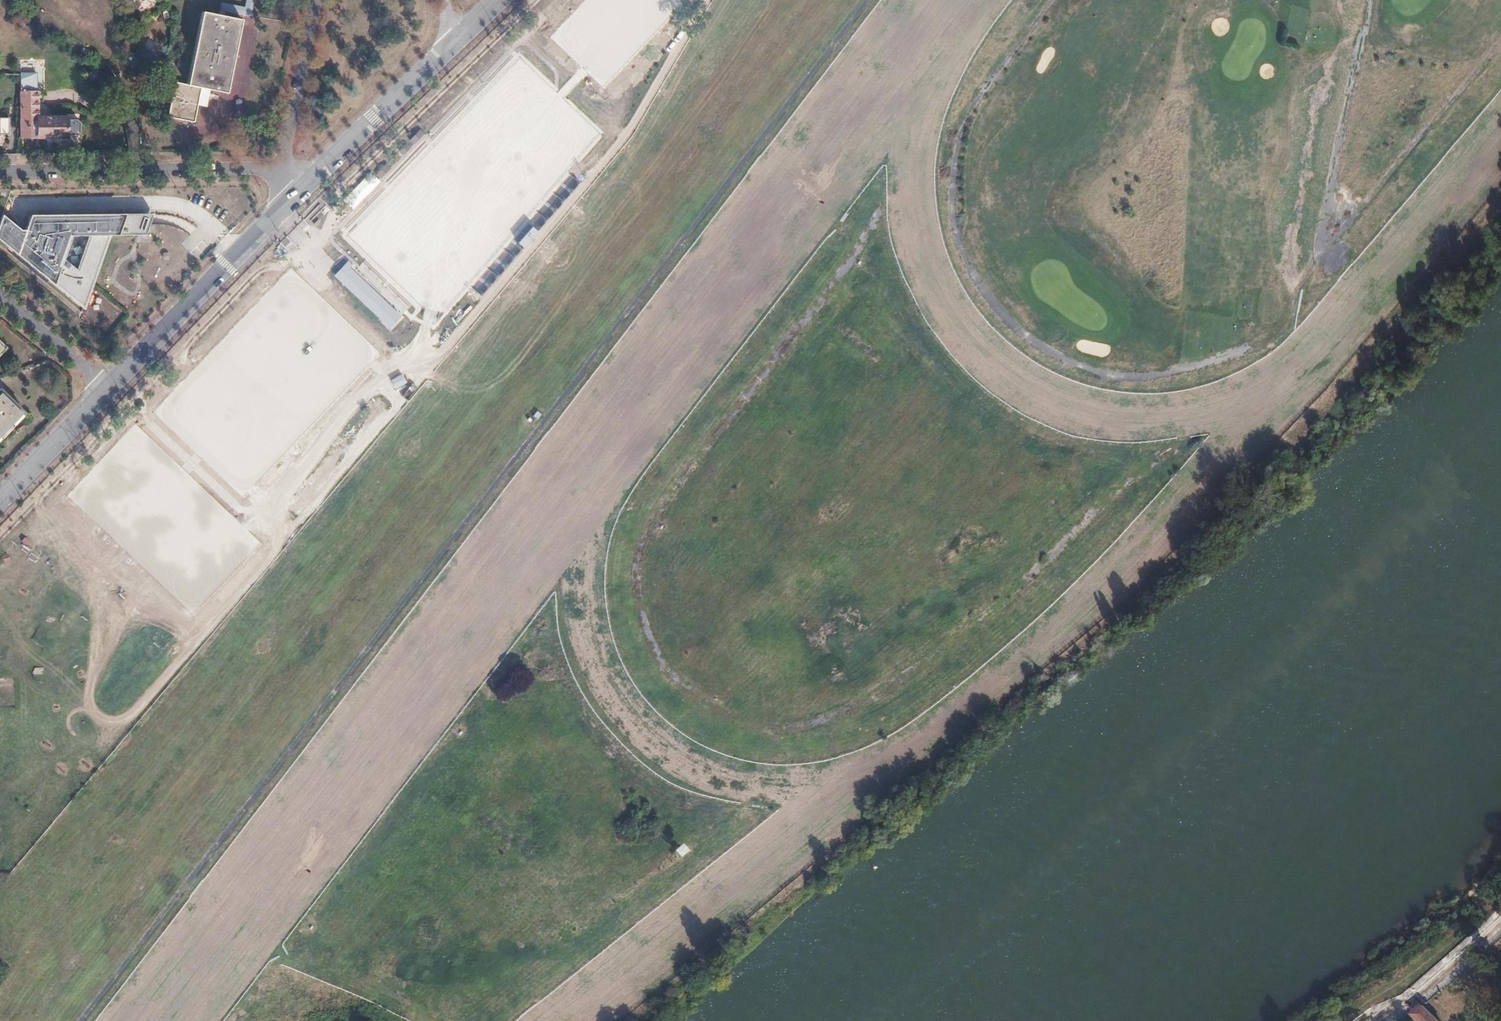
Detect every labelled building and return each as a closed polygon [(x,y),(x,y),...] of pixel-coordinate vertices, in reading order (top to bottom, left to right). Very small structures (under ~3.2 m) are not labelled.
[(242,8),(220,4),(218,15),(202,12),(186,85),(175,83),(167,117),(194,123),(198,106),(207,108),(210,90),(225,93),(240,20),(228,18),(229,14),(249,18),(253,0),(243,0),(242,8)] [(142,46),(133,56),(146,68),(155,58),(142,46)] [(38,73),(21,74),(21,75),(22,138),(67,138),(68,117),(40,117),(40,92),(38,92),(38,73)] [(10,134),(10,118),(0,118),(0,134),(10,134)] [(0,222),(0,237),(85,307),(111,233),(148,232),(155,211),(33,212),(26,230),(24,230),(3,214),(0,222)] [(191,253),(204,239),(194,230),(181,244),(191,253)] [(177,259),(164,278),(171,283),(184,264),(177,259)] [(347,260),(334,274),(391,327),(404,313),(347,260)] [(402,374),(390,379),(394,388),(406,383),(402,374)] [(22,411),(0,389),(0,433),(22,411)] [(1423,1005),(1414,1013),(1422,1020),(1438,1020),(1423,1005)]
